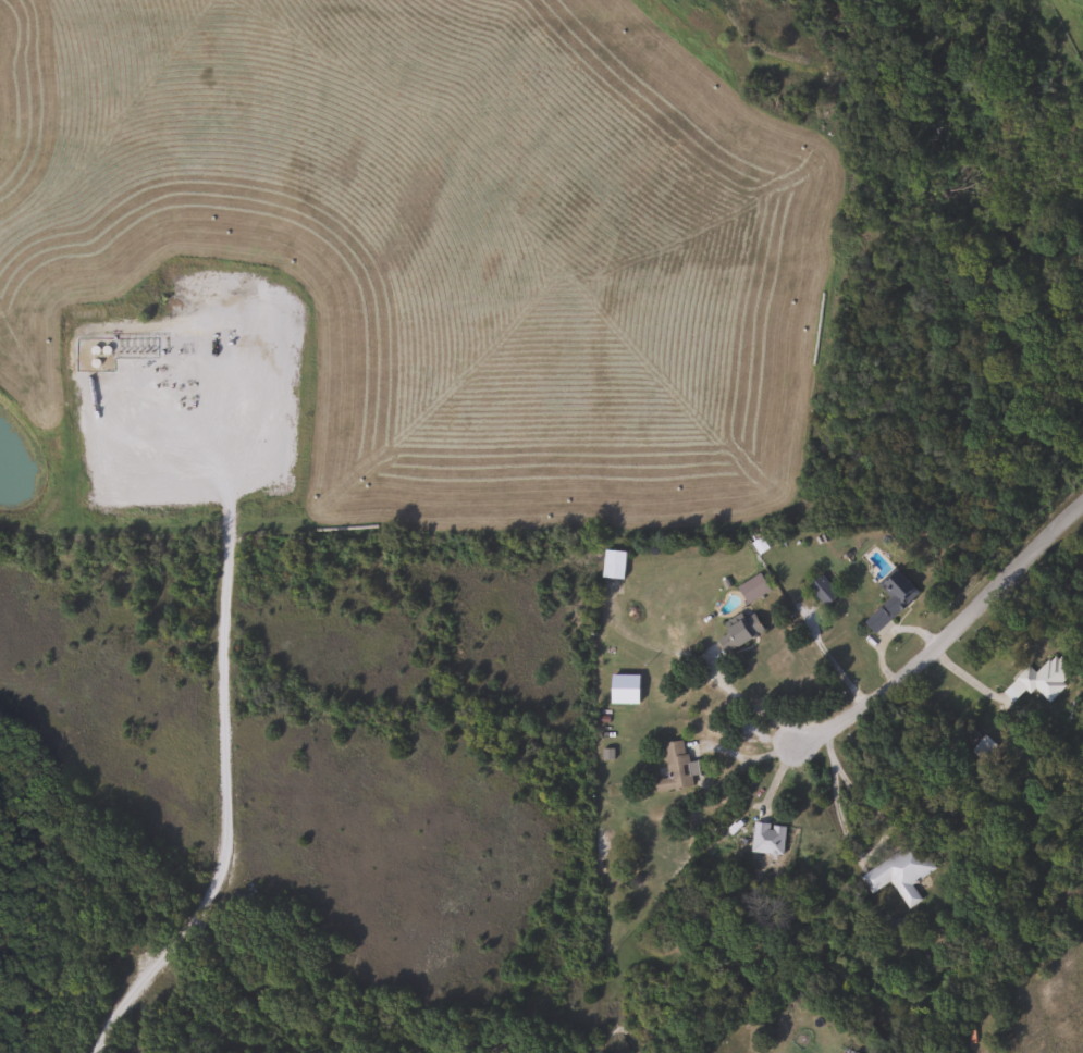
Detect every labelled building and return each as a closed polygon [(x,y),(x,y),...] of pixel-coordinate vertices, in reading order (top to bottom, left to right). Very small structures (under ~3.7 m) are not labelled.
[(623,550),(623,578),(601,578),(601,550),(623,550)] [(875,634),(862,622),(889,594),(879,585),(895,569),(918,591),(875,634)] [(837,594),(823,605),(807,585),(821,574),(837,594)] [(761,624),(729,656),(715,643),(746,610),(761,624)] [(1062,690),(1043,706),(1016,673),(1026,664),(1033,671),(1056,653),(1071,671),(1057,683),(1062,690)] [(690,786),(653,791),(652,780),(667,778),(663,742),(682,740),(686,761),(696,760),(697,773),(689,775),(690,786)] [(785,827),(779,856),(749,851),(753,821),(785,827)] [(858,875),(915,840),(934,868),(909,883),(919,900),(906,908),(889,881),(869,893),(858,875)]
